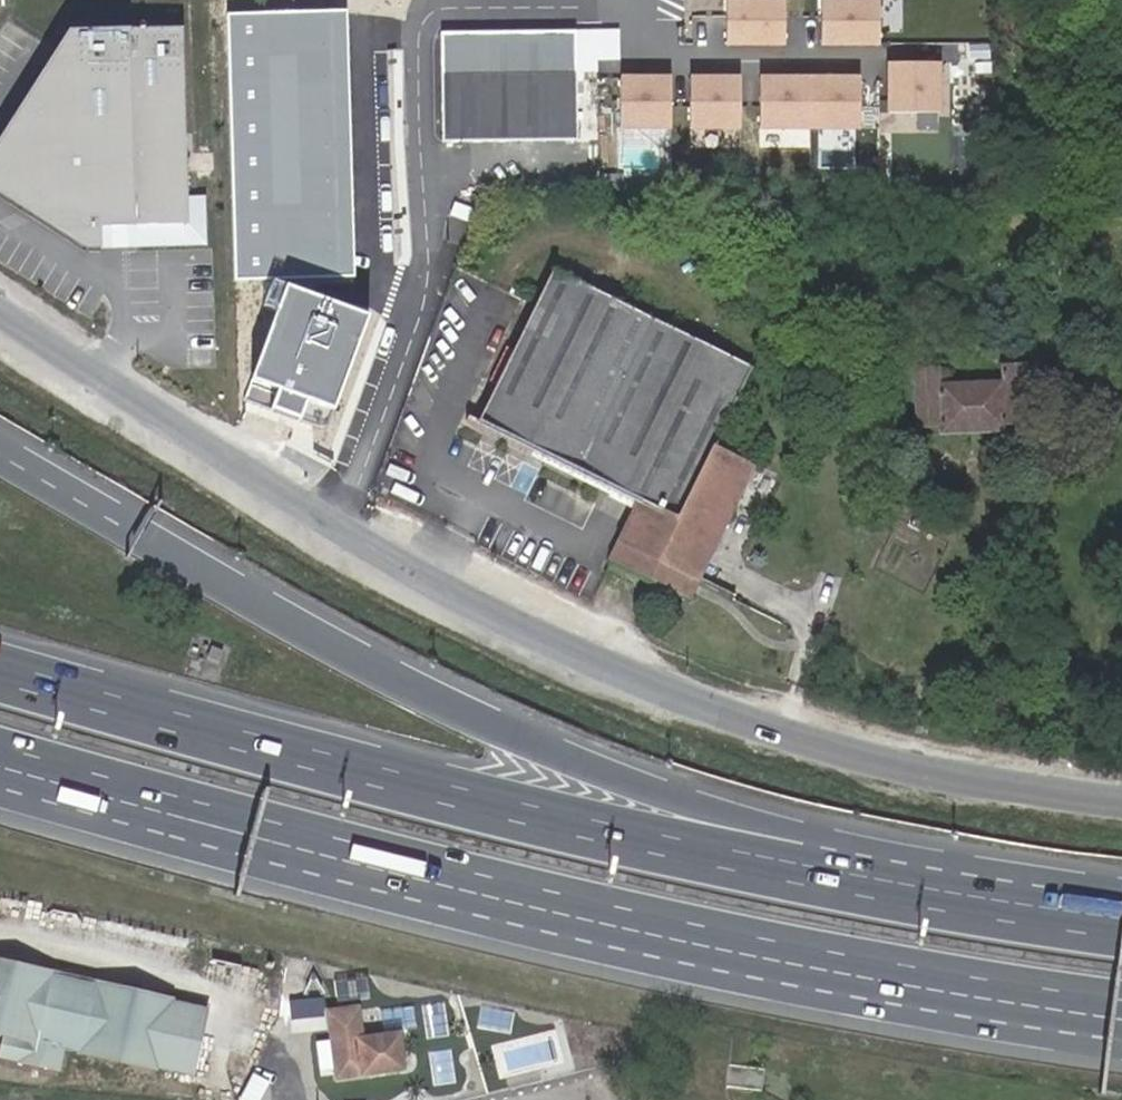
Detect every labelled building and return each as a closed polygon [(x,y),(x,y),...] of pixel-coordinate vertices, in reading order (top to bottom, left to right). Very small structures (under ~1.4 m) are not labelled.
[(819,48),(874,48),(874,0),(819,0),(819,48)] [(783,2),(728,2),(728,51),(782,51),(783,2)] [(346,12),(227,16),(235,280),(353,277),(346,12)] [(52,37),(0,122),(0,211),(74,256),(213,253),(211,191),(184,191),(180,34),(52,37)] [(440,34),(440,74),(572,73),(572,34),(440,34)] [(937,65),(882,65),(882,114),(936,114),(937,65)] [(572,73),(440,74),(441,141),(572,139),(572,73)] [(671,79),(617,79),(616,128),(671,128),(671,79)] [(809,81),(754,81),(754,130),(809,131),(809,81)] [(868,81),(813,81),(813,130),(868,131),(868,81)] [(739,83),(684,82),(684,132),(739,132),(739,83)] [(712,458),(754,368),(553,272),(515,354),(508,351),(494,385),(499,388),(482,426),(645,503),(662,511),(665,504),(670,507),(673,501),(688,509),(712,458)] [(367,316),(286,288),(253,381),(280,390),(273,408),(300,418),(306,399),(335,409),(367,316)] [(993,380),(949,382),(948,370),(939,370),(939,367),(914,368),(917,427),(940,427),(940,434),(1005,431),(1005,424),(1029,423),(1027,364),(1002,364),(1002,367),(993,368),(993,380)] [(722,463),(712,458),(688,509),(673,501),(670,507),(665,504),(662,511),(645,503),(626,542),(701,578),(754,468),(726,455),(722,463)] [(626,542),(618,560),(693,596),(701,578),(626,542)] [(46,975),(0,965),(0,1033),(32,1040),(46,975)] [(46,975),(32,1040),(0,1033),(0,1060),(56,1071),(61,1047),(77,1050),(92,986),(46,975)] [(199,1010),(92,986),(77,1050),(184,1073),(199,1010)] [(338,1077),(402,1070),(398,1036),(363,1041),(358,1009),(329,1013),(338,1077)] [(504,1072),(567,1058),(560,1028),(498,1042),(504,1072)]
